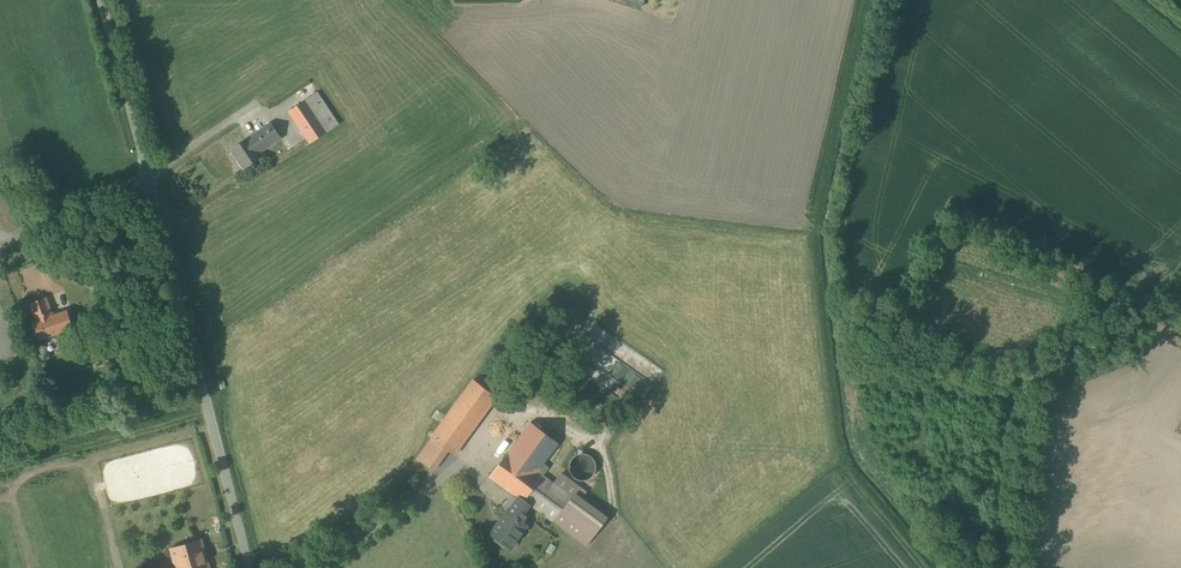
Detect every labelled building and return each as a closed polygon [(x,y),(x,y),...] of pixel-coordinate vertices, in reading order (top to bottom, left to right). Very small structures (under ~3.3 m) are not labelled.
[(317,93),(289,112),(312,144),(339,125),(317,93)] [(272,124),(258,133),(268,148),(282,138),(272,124)] [(260,153),(268,148),(258,133),(233,150),(245,169),(262,157),(260,153)] [(0,167),(0,177),(7,192),(15,189),(4,165),(0,167)] [(44,295),(28,301),(34,319),(28,321),(35,342),(72,330),(65,311),(51,315),(44,295)] [(521,357),(502,343),(496,351),(515,365),(521,357)] [(472,378),(410,459),(427,471),(442,452),(452,459),(498,398),(472,378)] [(520,499),(510,513),(520,520),(531,506),(526,502),(526,501),(587,546),(609,518),(584,499),(588,492),(563,474),(555,484),(544,476),(544,475),(548,469),(544,466),(560,444),(531,423),(491,477),(520,499)] [(527,526),(520,520),(510,513),(509,512),(492,534),(511,548),(527,526)] [(177,567),(211,567),(203,540),(172,549),(177,567)]
